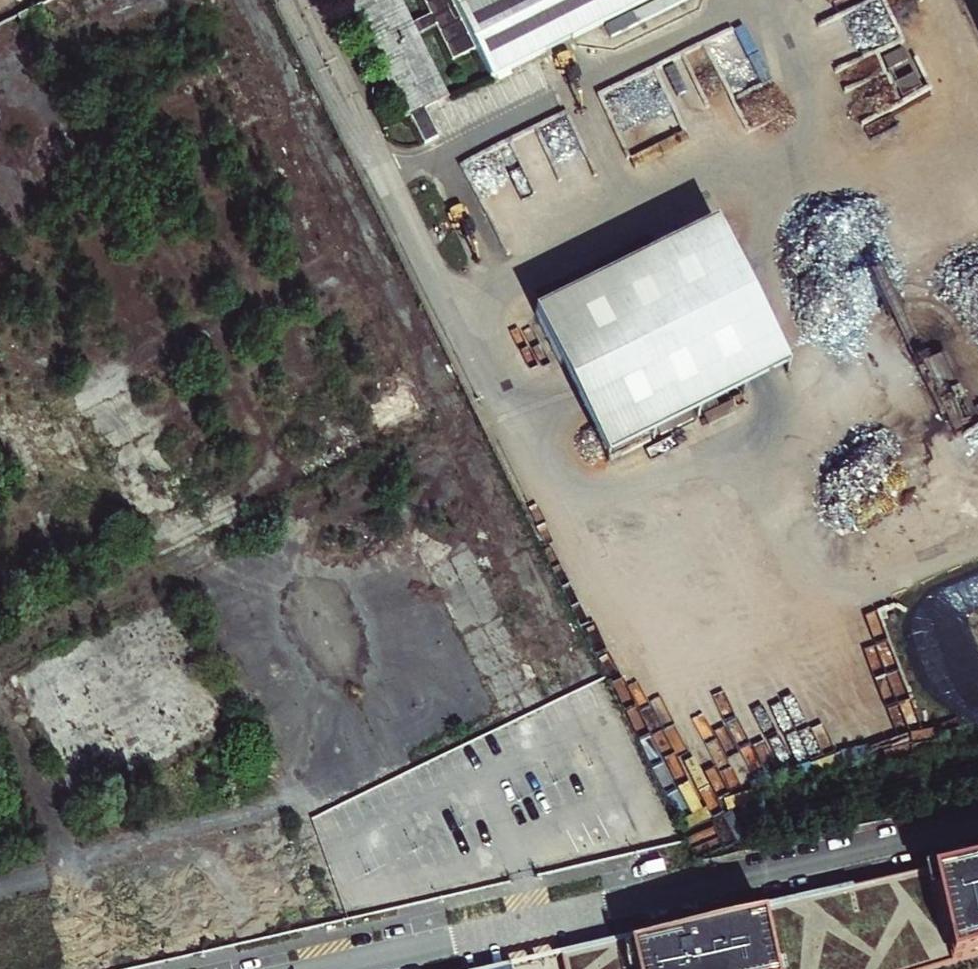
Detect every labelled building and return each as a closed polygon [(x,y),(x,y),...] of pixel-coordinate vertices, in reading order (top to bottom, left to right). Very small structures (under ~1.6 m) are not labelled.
[(409,0),(392,0),(349,21),(397,115),(453,87),(409,0)] [(491,94),(583,48),(668,5),(677,0),(444,0),(491,94)] [(820,10),(845,1),(848,8),(871,0),(816,0),(820,10)] [(668,5),(583,48),(589,60),(618,46),(623,57),(651,42),(646,31),(674,17),(668,5)] [(885,13),(858,17),(863,43),(890,38),(885,13)] [(741,43),(474,179),(519,271),(787,134),(741,43)] [(913,91),(895,100),(902,115),(921,106),(913,91)] [(610,478),(662,452),(654,436),(687,419),(695,435),(705,430),(700,421),(715,413),(719,422),(791,386),(718,241),(536,332),(610,478)] [(700,421),(705,430),(719,422),(715,413),(700,421)] [(654,436),(662,452),(695,435),(687,419),(654,436)] [(947,968),(977,968),(977,877),(927,889),(947,968)] [(567,968),(947,968),(927,889),(771,923),(697,940),(627,956),(567,968)]
